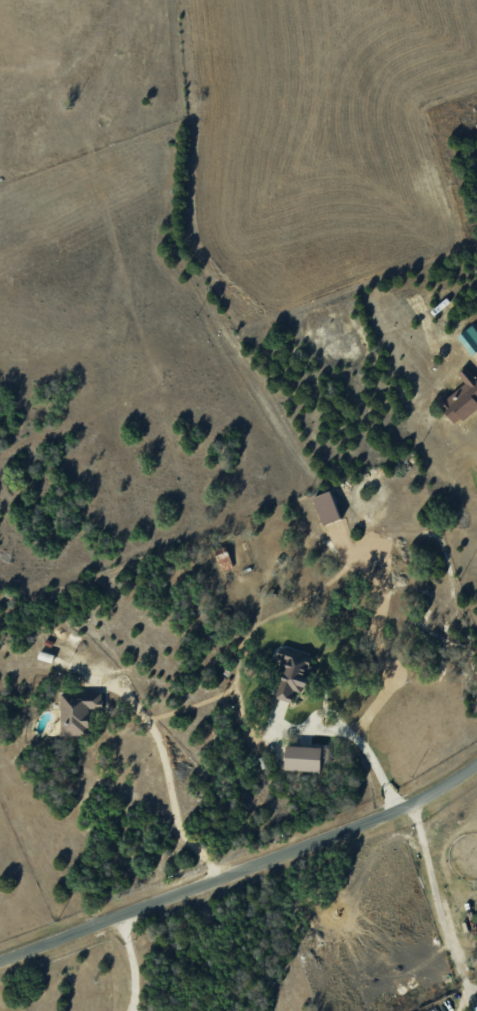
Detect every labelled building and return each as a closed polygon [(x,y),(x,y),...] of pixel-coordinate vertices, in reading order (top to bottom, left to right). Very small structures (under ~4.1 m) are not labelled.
[(439,404),(456,424),(476,406),(476,379),(466,366),(458,373),(465,382),(439,404)] [(314,497),(324,525),(342,518),(331,490),(314,497)] [(233,567),(226,545),(215,549),(222,570),(233,567)] [(275,699),(293,701),(294,690),(306,692),(312,654),(282,650),(275,699)] [(61,735),(90,735),(90,709),(102,709),(102,692),(60,692),(61,735)] [(326,771),(327,747),(286,745),(285,769),(326,771)]
